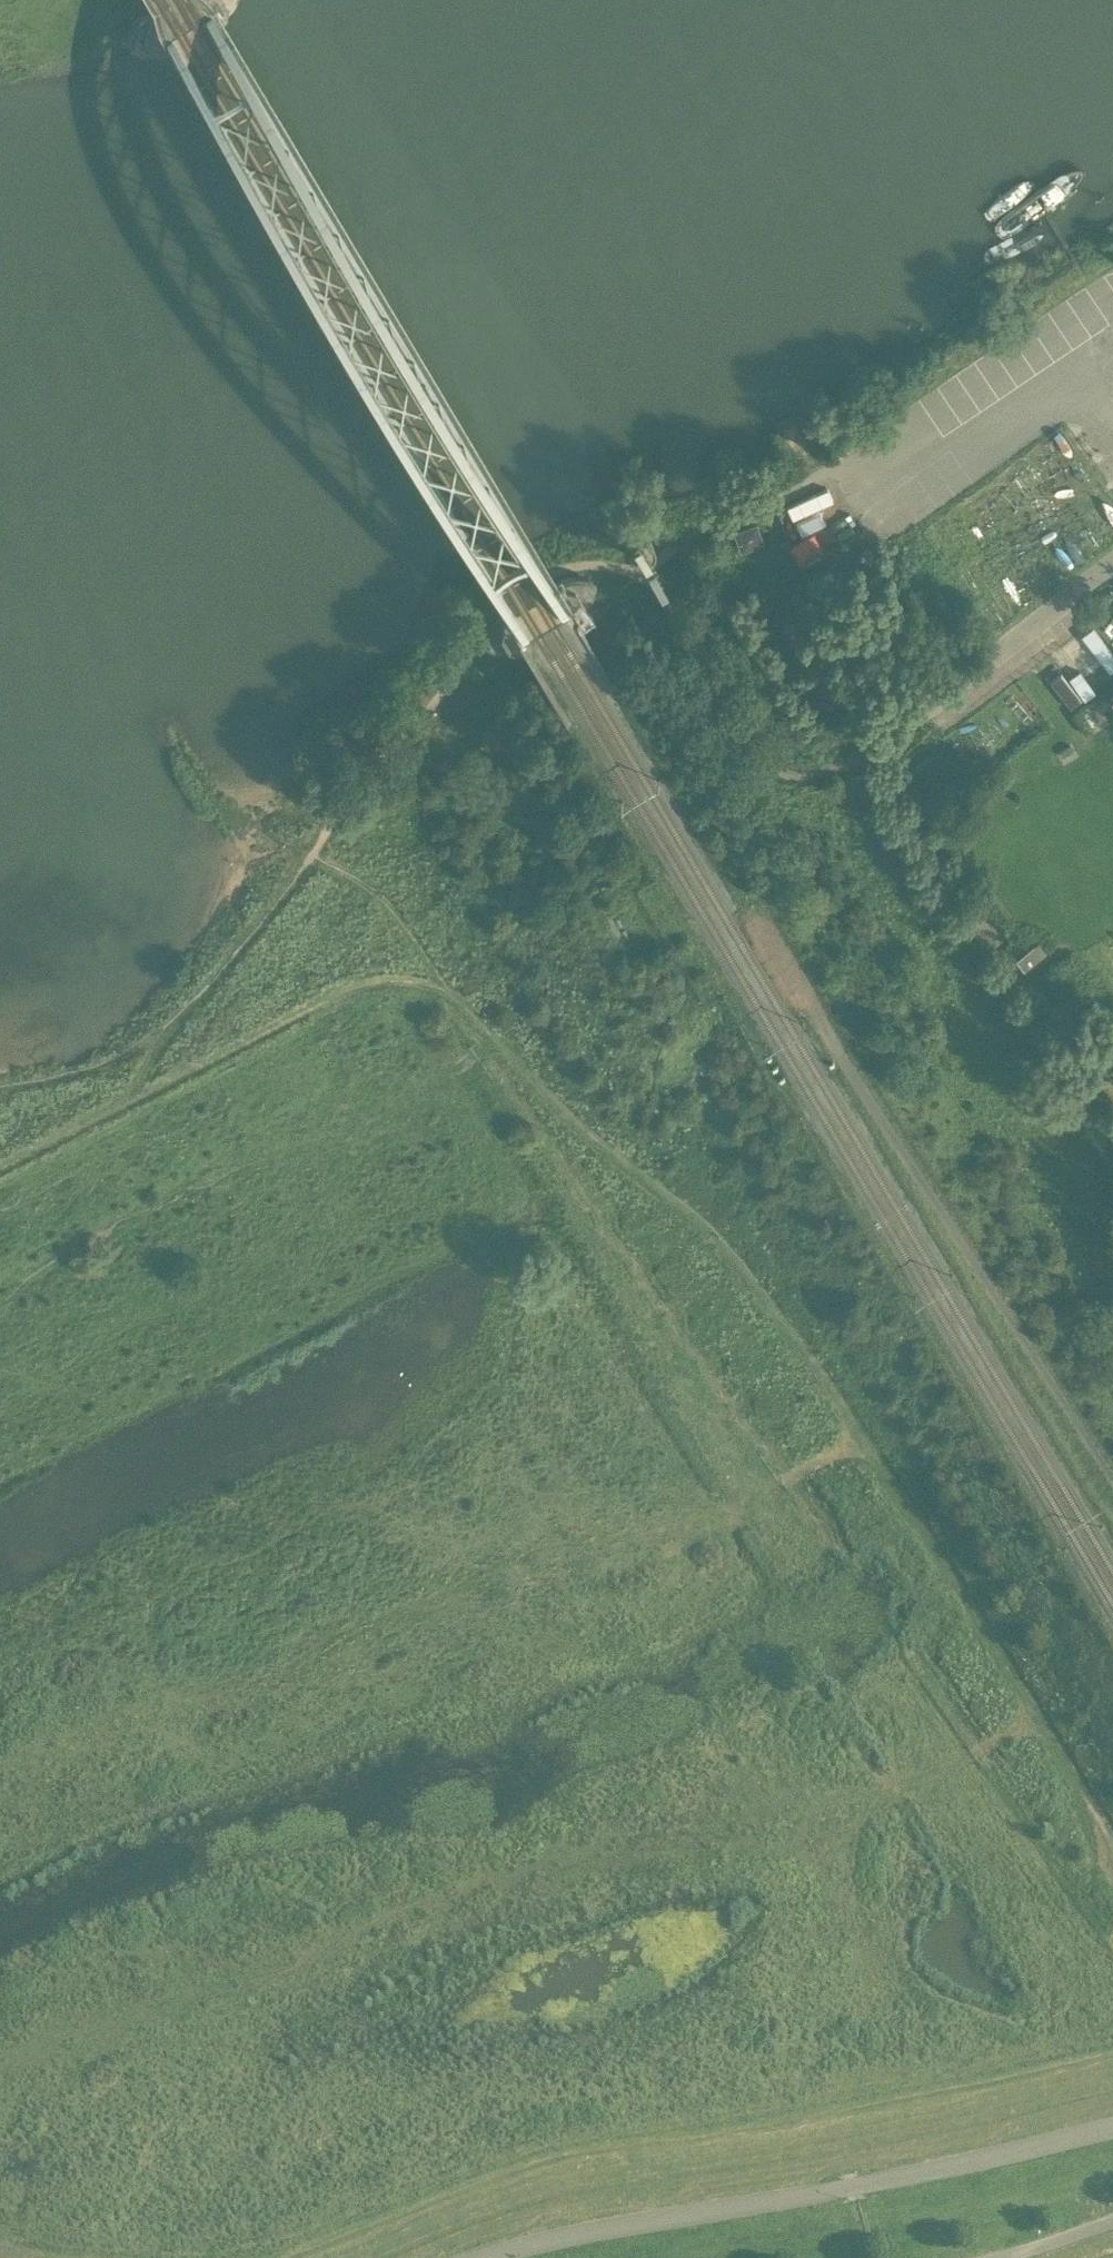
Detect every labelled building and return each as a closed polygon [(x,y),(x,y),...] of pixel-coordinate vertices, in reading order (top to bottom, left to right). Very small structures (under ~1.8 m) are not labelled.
[(147,17),(141,21),(136,25),(132,30),(129,35),(127,40),(126,46),(126,51),(131,54),(137,56),(143,57),(149,57),(154,56),(159,54),(164,51),(217,19),(223,16),(228,12),(231,7),(234,3),(235,0),(175,0),(147,17)] [(802,522),(831,495),(822,485),(793,513),(802,522)] [(822,511),(793,529),(813,560),(842,541),(822,511)] [(628,549),(627,552),(627,553),(628,554),(628,555),(629,558),(630,559),(632,561),(633,562),(635,562),(638,563),(641,563),(642,562),(644,562),(646,560),(647,559),(649,557),(649,556),(649,554),(650,552),(650,550),(649,548),(648,546),(647,544),(645,543),(643,542),(641,541),(639,541),(637,541),(635,541),(633,542),(631,544),(629,545),(628,547),(628,549)] [(555,586),(504,617),(498,621),(493,625),(488,630),(486,635),(484,640),(483,646),(482,651),(488,654),(494,656),(500,657),(506,657),(511,655),(516,654),(521,651),(574,619),(579,616),(584,612),(588,607),(590,602),(592,597),(593,592),(594,587),(588,584),(582,582),(577,581),(571,581),(564,582),(558,584),(556,585),(555,586)] [(1082,632),(1107,663),(1111,669),(1112,668),(1112,651),(1092,624),(1082,632)] [(1072,705),(1097,689),(1082,666),(1068,676),(1064,669),(1053,676),(1072,705)] [(1039,940),(1017,956),(1025,967),(1047,951),(1039,940)]
